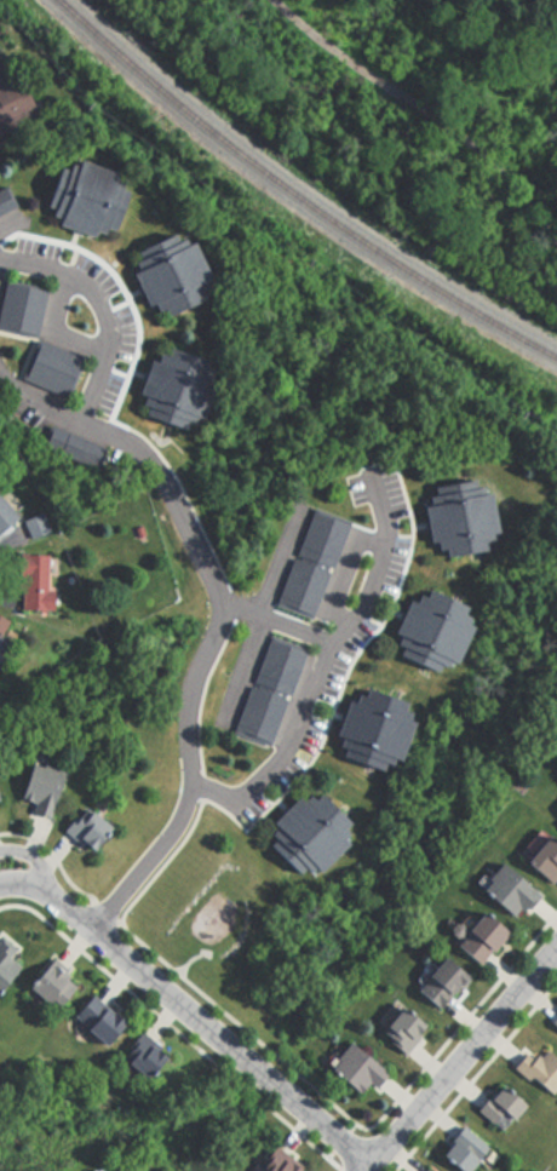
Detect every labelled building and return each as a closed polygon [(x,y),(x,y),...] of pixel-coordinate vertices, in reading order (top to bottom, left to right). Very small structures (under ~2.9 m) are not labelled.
[(35,125),(11,75),(0,80),(0,142),(35,125)] [(4,188),(0,189),(0,212),(12,207),(4,188)] [(8,274),(0,313),(0,325),(39,333),(50,283),(8,274)] [(41,335),(24,374),(69,394),(86,355),(41,335)] [(133,394),(140,396),(136,412),(151,417),(162,380),(179,385),(189,355),(148,343),(133,394)] [(53,423),(45,442),(101,465),(109,444),(53,423)] [(432,486),(433,494),(427,495),(429,505),(423,506),(429,543),(435,540),(437,550),(444,549),(446,556),(486,550),(483,540),(490,540),(489,533),(495,532),(489,492),(482,493),(481,486),(473,487),(472,478),(432,486)] [(13,526),(0,495),(0,532),(13,526)] [(44,509),(25,517),(33,534),(52,526),(44,509)] [(311,509),(274,605),(310,619),(349,522),(311,509)] [(16,610),(48,609),(48,553),(16,553),(16,610)] [(408,601),(394,633),(400,636),(396,644),(402,647),(398,655),(435,672),(438,665),(444,667),(448,660),(454,664),(471,627),(465,624),(467,618),(461,614),(465,607),(427,590),(425,597),(419,595),(415,603),(408,601)] [(269,636),(231,733),(269,746),(306,649),(269,636)] [(362,688),(361,695),(354,694),(351,702),(345,700),(334,734),(340,736),(338,746),(344,747),(341,756),(380,768),(383,760),(389,762),(391,756),(397,758),(410,719),(404,717),(406,711),(400,708),(402,700),(362,688)] [(27,813),(50,819),(62,769),(24,759),(13,799),(29,803),(27,813)] [(297,797),(272,823),(276,828),(270,834),(274,839),(269,845),(298,873),(304,868),(309,873),(314,868),(318,873),(346,844),(343,839),(348,834),(343,830),(349,823),(320,794),(314,800),(309,796),(303,802),(297,797)] [(57,827),(84,853),(107,830),(80,804),(57,827)] [(544,884),(556,871),(556,846),(544,832),(517,857),(544,884)] [(516,920),(535,892),(494,863),(475,891),(516,920)] [(448,940),(471,963),(501,932),(478,909),(448,940)] [(16,966),(7,958),(17,947),(0,931),(0,984),(16,966)] [(465,978),(440,953),(409,983),(446,1020),(461,1004),(450,993),(465,978)] [(21,983),(50,1012),(73,988),(44,960),(21,983)] [(98,1046),(119,1026),(86,993),(65,1014),(98,1046)] [(372,1028),(402,1057),(425,1033),(395,1004),(372,1028)] [(547,1026),(556,1030),(556,1006),(547,1026)] [(114,1058),(138,1081),(161,1058),(137,1035),(114,1058)] [(385,1070),(340,1041),(321,1072),(356,1093),(362,1081),(373,1089),(385,1070)] [(533,1055),(524,1047),(510,1064),(546,1096),(556,1084),(556,1060),(541,1046),(533,1055)] [(522,1106),(496,1081),(472,1108),(498,1132),(522,1106)] [(455,1124),(433,1156),(454,1170),(465,1170),(483,1143),(455,1124)] [(302,1161),(272,1142),(253,1170),(295,1170),(302,1161)]
